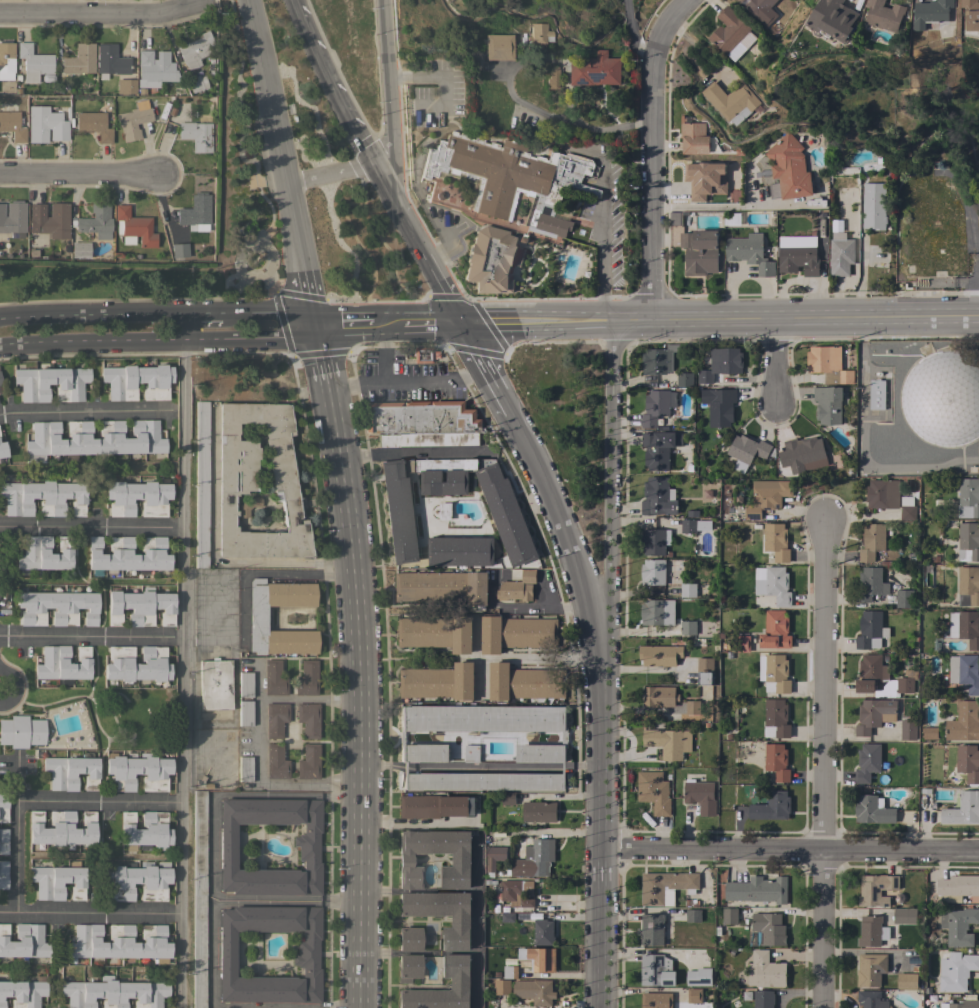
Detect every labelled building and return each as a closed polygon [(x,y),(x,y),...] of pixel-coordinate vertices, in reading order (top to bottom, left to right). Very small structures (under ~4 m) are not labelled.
[(739,2),(741,0),(778,0),(759,20),(739,2)] [(806,25),(821,0),(844,0),(842,4),(859,14),(855,22),(856,23),(854,27),(855,28),(846,43),(832,35),(831,38),(821,32),(820,33),(806,25)] [(864,7),(866,0),(885,0),(883,7),(891,9),(893,3),(906,7),(903,16),(902,16),(897,33),(865,23),(869,8),(864,7)] [(936,1),(936,0),(953,0),(953,8),(948,8),(948,29),(926,29),(926,31),(913,31),(913,20),(914,20),(914,2),(929,3),(929,1),(936,1)] [(961,8),(961,0),(977,0),(977,2),(978,2),(978,31),(966,32),(965,8),(961,8)] [(720,25),(723,28),(725,26),(716,17),(719,13),(719,12),(722,8),(723,9),(726,5),(740,18),(739,19),(750,29),(748,31),(755,38),(734,62),(715,44),(714,45),(707,39),(720,25)] [(544,46),(541,45),(541,46),(535,46),(535,47),(531,47),(531,44),(527,43),(527,36),(530,36),(531,22),(546,23),(544,46)] [(183,62),(177,64),(172,53),(178,51),(176,47),(201,36),(200,33),(208,30),(213,44),(208,46),(211,53),(198,58),(201,65),(188,70),(183,63),(183,62)] [(513,34),(512,60),(485,60),(485,34),(513,34)] [(13,80),(0,79),(0,40),(10,40),(10,42),(14,42),(14,72),(13,72),(13,80)] [(53,55),(53,73),(38,73),(38,82),(23,82),(24,58),(17,57),(17,42),(31,42),(31,54),(53,55)] [(75,43),(94,43),(94,73),(61,73),(61,57),(75,57),(75,43)] [(130,58),(130,74),(107,73),(107,79),(98,79),(98,72),(96,72),(97,44),(99,44),(99,43),(116,43),(116,57),(130,58)] [(152,50),(152,59),(156,59),(156,51),(169,51),(169,62),(174,62),(174,70),(176,70),(176,72),(181,81),(158,81),(158,85),(146,85),(146,81),(144,81),(144,79),(139,79),(139,65),(138,65),(138,50),(152,50)] [(596,50),(607,50),(607,58),(620,58),(619,85),(598,84),(598,85),(594,85),(586,85),(586,87),(571,87),(571,85),(570,85),(571,58),(596,58),(596,50)] [(548,67),(559,68),(558,83),(549,82),(549,83),(542,83),(542,78),(548,78),(548,67)] [(199,77),(203,75),(208,87),(205,89),(204,87),(203,88),(204,92),(199,94),(197,91),(192,93),(186,79),(198,74),(199,77)] [(135,79),(135,94),(117,93),(117,79),(135,79)] [(727,96),(730,93),(742,82),(761,103),(752,111),(752,112),(736,126),(731,120),(729,122),(717,109),(716,109),(701,92),(714,81),(727,96)] [(131,111),(130,109),(136,108),(134,101),(147,99),(149,108),(150,108),(153,120),(136,124),(137,129),(139,128),(141,138),(123,142),(120,127),(118,127),(116,114),(131,111)] [(48,106),(48,112),(61,112),(61,126),(68,126),(68,140),(50,140),(50,129),(47,129),(47,142),(28,142),(28,106),(48,106)] [(12,137),(0,137),(0,112),(19,112),(19,115),(25,115),(25,142),(12,142),(12,137)] [(105,112),(105,128),(111,128),(111,143),(97,143),(97,131),(76,131),(76,112),(105,112)] [(181,122),(182,116),(189,116),(189,122),(194,122),(194,123),(211,123),(211,152),(192,152),(192,138),(178,138),(178,122),(181,122)] [(705,136),(709,136),(709,143),(710,143),(710,147),(709,147),(709,154),(691,154),(683,154),(682,138),(680,138),(680,116),(683,116),(683,123),(705,123),(705,136)] [(449,208),(448,209),(428,203),(429,202),(427,202),(434,181),(420,177),(420,176),(420,175),(420,173),(420,172),(421,171),(422,169),(422,168),(422,167),(422,165),(424,164),(425,159),(424,159),(424,158),(426,152),(427,152),(428,148),(434,149),(435,145),(437,145),(438,140),(445,141),(447,133),(450,134),(451,130),(457,132),(456,134),(459,135),(460,132),(469,135),(468,137),(475,139),(475,137),(484,140),(484,142),(490,144),(490,141),(500,144),(499,147),(501,147),(503,139),(509,141),(510,140),(514,141),(514,140),(527,144),(525,152),(530,153),(529,155),(535,157),(536,156),(545,158),(545,159),(545,160),(547,161),(550,151),(558,153),(557,153),(564,155),(565,153),(582,158),(582,157),(586,158),(586,159),(587,159),(580,184),(601,191),(599,198),(595,197),(593,205),(585,202),(587,195),(563,188),(557,210),(555,209),(553,217),(569,221),(573,222),(571,231),(567,230),(565,238),(561,237),(560,240),(562,241),(560,249),(548,246),(549,241),(528,235),(527,238),(532,240),(531,245),(520,241),(522,237),(523,237),(523,234),(490,224),(490,226),(472,221),(468,218),(460,211),(449,208)] [(763,154),(787,131),(803,148),(800,151),(804,156),(803,157),(805,172),(809,172),(813,196),(781,200),(781,198),(770,200),(768,184),(779,183),(778,178),(772,179),(770,166),(774,165),(763,154)] [(682,163),(683,182),(689,182),(689,202),(709,202),(709,194),(725,194),(724,163),(682,163)] [(885,184),(884,231),(871,230),(871,229),(862,229),(863,184),(885,184)] [(844,187),(844,185),(850,185),(850,186),(852,186),(852,187),(856,187),(856,206),(836,206),(836,195),(835,195),(835,190),(836,190),(836,187),(844,187)] [(210,224),(193,224),(177,224),(177,208),(191,208),(191,194),(194,194),(194,192),(207,192),(207,194),(210,194),(210,224)] [(4,233),(0,233),(0,203),(4,203),(4,216),(6,216),(6,202),(10,202),(10,200),(22,200),(22,202),(25,202),(25,232),(23,232),(23,238),(4,237),(4,233)] [(68,239),(49,238),(49,233),(37,233),(37,232),(29,232),(29,204),(45,204),(45,216),(50,216),(50,202),(69,203),(68,239)] [(93,218),(93,212),(91,212),(91,203),(109,203),(109,218),(111,218),(111,231),(110,231),(110,239),(95,239),(95,232),(75,232),(75,218),(93,218)] [(151,217),(151,233),(157,233),(157,247),(139,247),(139,236),(134,236),(134,244),(122,244),(122,235),(121,235),(121,234),(116,234),(117,220),(115,220),(115,205),(129,205),(129,217),(151,217)] [(681,213),(681,226),(669,225),(669,213),(681,213)] [(510,297),(514,280),(508,279),(518,234),(473,224),(460,279),(474,283),(472,289),(510,297)] [(718,231),(717,273),(707,273),(707,276),(684,276),(684,269),(685,269),(685,248),(679,248),(679,233),(682,233),(682,230),(686,230),(686,233),(693,233),(693,231),(718,231)] [(747,238),(747,234),(762,234),(762,258),(766,258),(766,262),(774,262),(774,277),(757,277),(757,264),(745,264),(745,260),(738,260),(738,261),(726,261),(725,238),(747,238)] [(816,237),(816,260),(819,260),(819,277),(803,277),(803,267),(797,267),(797,273),(778,273),(778,265),(779,265),(779,237),(816,237)] [(853,239),(853,264),(849,264),(849,276),(830,276),(830,266),(829,266),(829,259),(830,259),(830,240),(853,239)] [(90,242),(89,257),(71,257),(71,242),(90,242)] [(188,243),(188,256),(172,257),(171,244),(188,243)] [(978,360),(978,361),(978,436),(970,442),(956,446),(944,447),(931,443),(919,437),(910,429),(904,418),(901,406),(901,392),(904,382),(907,374),(912,366),(918,360),(922,358),(917,348),(929,342),(934,352),(941,351),(947,351),(957,351),(968,354),(978,360)] [(666,373),(666,375),(642,375),(642,369),(642,354),(645,354),(645,349),(670,349),(670,345),(674,345),(674,349),(672,349),(672,371),(666,373)] [(413,347),(431,347),(431,362),(413,363),(413,347)] [(840,347),(840,371),(853,371),(853,384),(824,384),(823,373),(807,373),(807,352),(809,352),(809,347),(840,347)] [(739,353),(742,353),(742,368),(741,368),(741,374),(713,374),(713,384),(697,384),(698,370),(710,370),(710,364),(703,364),(704,353),(710,353),(710,348),(739,349),(739,353)] [(122,367),(122,365),(134,365),(134,367),(154,367),(154,365),(166,364),(166,367),(172,366),(172,382),(166,382),(166,384),(168,384),(168,399),(143,399),(142,382),(134,382),(134,384),(136,384),(136,400),(108,400),(108,382),(101,382),(101,367),(122,367)] [(35,368),(35,369),(90,368),(90,382),(83,382),(83,400),(55,401),(55,386),(57,386),(57,383),(53,383),(45,383),(46,387),(48,386),(49,401),(21,402),(20,383),(14,383),(13,369),(35,368)] [(692,387),(676,387),(677,373),(692,373),(692,387)] [(884,410),(869,410),(870,380),(874,380),(874,379),(879,379),(879,381),(884,381),(884,410)] [(842,401),(841,401),(841,425),(819,425),(819,420),(816,420),(816,405),(817,405),(817,401),(813,401),(813,388),(831,388),(831,387),(842,387),(842,401)] [(735,403),(732,403),(732,407),(732,410),(733,410),(733,420),(733,423),(730,423),(730,427),(709,427),(708,402),(701,403),(701,391),(708,391),(708,390),(735,389),(735,403)] [(669,391),(669,392),(675,392),(676,393),(675,394),(675,396),(675,399),(676,401),(675,402),(676,407),(675,407),(674,407),(673,407),(673,408),(671,408),(670,408),(669,408),(669,416),(657,416),(657,426),(668,426),(668,431),(655,431),(655,428),(641,428),(641,415),(645,415),(645,395),(648,395),(648,391),(669,391)] [(208,567),(195,567),(196,401),(209,401),(208,567)] [(384,434),(384,432),(364,432),(364,402),(401,402),(401,405),(403,405),(403,402),(430,401),(430,406),(432,405),(432,401),(465,401),(465,409),(476,409),(476,419),(481,419),(482,433),(477,433),(384,434)] [(218,556),(219,403),(289,403),(294,436),(288,436),(290,450),(291,450),(295,477),(294,477),(297,497),(301,496),(303,514),(300,514),(301,520),(307,519),(312,556),(218,556)] [(159,438),(166,438),(166,452),(144,453),(144,452),(45,454),(45,463),(26,463),(26,455),(25,455),(24,441),(27,440),(27,433),(32,433),(32,422),(59,421),(59,436),(57,436),(57,439),(68,439),(68,436),(66,436),(66,421),(91,421),(92,438),(98,438),(98,421),(123,420),(123,434),(121,434),(121,438),(133,437),(133,433),(131,433),(130,420),(158,419),(159,438)] [(675,448),(669,448),(668,471),(647,471),(647,466),(645,466),(645,447),(641,447),(641,434),(654,434),(654,432),(675,433),(675,448)] [(477,445),(378,446),(378,434),(384,434),(477,433),(477,445)] [(772,446),(765,460),(755,455),(749,466),(747,465),(743,474),(732,469),(737,460),(726,454),(735,435),(740,438),(741,435),(758,443),(759,440),(772,446)] [(816,440),(821,438),(828,466),(804,472),(799,453),(787,456),(783,442),(796,438),(797,441),(816,437),(816,440)] [(379,461),(403,458),(403,461),(405,460),(405,461),(464,461),(464,459),(477,459),(477,460),(495,459),(495,463),(498,462),(504,479),(508,478),(539,558),(513,568),(475,472),(468,472),(468,494),(457,494),(457,496),(446,496),(446,494),(443,494),(443,496),(432,496),(432,495),(420,495),(421,473),(405,473),(406,478),(409,477),(420,561),(392,565),(379,461)] [(668,489),(674,489),(674,501),(677,501),(676,515),(664,514),(656,514),(656,515),(640,515),(640,501),(644,501),(644,497),(643,497),(644,481),(647,482),(647,477),(668,478),(668,489)] [(978,484),(978,503),(977,503),(974,504),(978,504),(978,518),(958,518),(958,505),(959,505),(959,484),(961,484),(961,479),(978,479),(978,484)] [(5,496),(0,496),(0,482),(42,483),(42,480),(53,481),(53,483),(85,483),(85,496),(85,503),(86,503),(85,516),(71,516),(71,501),(74,501),(74,498),(62,498),(62,501),(65,501),(64,516),(39,515),(40,501),(41,501),(42,499),(37,499),(37,498),(30,498),(30,501),(33,501),(32,515),(5,515),(5,496)] [(111,483),(111,480),(122,480),(122,483),(143,483),(143,481),(154,481),(154,483),(171,483),(171,498),(165,498),(165,505),(164,505),(163,516),(141,516),(141,502),(143,502),(143,499),(138,499),(138,498),(132,498),(132,502),(134,502),(134,516),(109,515),(109,502),(111,502),(111,499),(105,498),(105,483),(111,483)] [(898,509),(868,508),(868,507),(867,507),(867,502),(865,502),(866,486),(869,486),(869,480),(899,480),(898,509)] [(792,481),(792,494),(788,494),(788,497),(780,497),(780,507),(779,507),(779,508),(774,508),(774,510),(761,510),(761,520),(744,520),(745,504),(752,504),(752,481),(792,481)] [(261,496),(260,506),(251,506),(248,509),(248,517),(238,517),(238,505),(247,496),(261,496)] [(438,503),(451,502),(451,520),(438,520),(438,503)] [(916,506),(915,521),(900,521),(900,506),(916,506)] [(709,531),(696,530),(696,534),(680,533),(681,520),(696,520),(696,521),(709,522),(709,531)] [(978,528),(978,547),(977,546),(974,548),(978,548),(978,561),(958,561),(958,550),(960,550),(960,539),(959,539),(959,537),(958,537),(959,523),(978,523),(978,528)] [(783,524),(783,529),(787,529),(786,549),(789,549),(789,563),(774,563),(774,562),(764,562),(764,551),(764,524),(783,524)] [(884,551),(875,551),(874,562),(859,562),(859,549),(863,549),(863,545),(863,529),(865,529),(865,524),(885,525),(884,551)] [(669,538),(664,538),(664,555),(643,555),(643,551),(640,551),(640,535),(641,535),(641,530),(669,530),(669,538)] [(51,553),(60,553),(60,551),(58,551),(58,536),(70,536),(70,549),(70,569),(16,568),(16,554),(23,554),(23,535),(51,535),(51,553)] [(117,569),(117,570),(107,569),(88,569),(88,536),(102,536),(101,551),(99,551),(99,553),(110,554),(110,550),(108,550),(108,537),(121,537),(121,536),(134,536),(133,551),(131,551),(131,553),(136,554),(137,545),(140,545),(140,537),(152,537),(152,536),(166,536),(165,551),(163,551),(163,554),(170,554),(170,569),(117,569)] [(493,538),(493,566),(428,566),(428,538),(493,538)] [(665,585),(641,585),(641,579),(640,579),(640,564),(643,564),(643,559),(665,560),(665,585)] [(785,567),(785,573),(788,573),(788,589),(786,589),(786,592),(791,593),(791,607),(775,607),(776,596),(765,595),(766,567),(785,567)] [(881,583),(888,583),(888,595),(871,595),(871,603),(856,602),(856,593),(859,593),(859,573),(862,573),(862,567),(882,568),(881,583)] [(978,572),(978,589),(978,592),(978,606),(958,606),(958,595),(958,567),(978,568),(978,572)] [(508,599),(508,600),(506,600),(497,600),(497,599),(496,599),(496,590),(500,590),(500,581),(521,582),(521,577),(509,577),(509,569),(535,570),(535,584),(523,583),(523,584),(532,584),(532,601),(521,601),(521,599),(508,599)] [(394,587),(396,587),(397,572),(468,573),(468,572),(487,572),(487,605),(485,605),(485,610),(470,610),(470,605),(467,605),(467,602),(394,601),(394,587)] [(265,578),(265,583),(315,583),(314,606),(266,606),(266,631),(316,631),(316,653),(265,653),(265,654),(254,654),(254,651),(248,651),(248,620),(249,620),(249,615),(248,615),(248,585),(250,585),(250,581),(252,578),(265,578)] [(695,584),(695,597),(680,597),(680,584),(695,584)] [(173,625),(160,625),(160,612),(162,612),(162,608),(152,608),(151,612),(153,612),(153,625),(141,625),(141,626),(129,626),(129,611),(131,611),(131,608),(125,608),(125,609),(119,609),(119,611),(122,611),(121,625),(108,625),(108,614),(108,590),(120,591),(120,593),(140,593),(140,591),(143,591),(143,586),(154,586),(153,593),(174,593),(173,625)] [(896,590),(913,590),(913,608),(896,608),(896,590)] [(97,626),(84,626),(84,611),(87,611),(87,608),(76,608),(76,611),(77,611),(77,625),(52,625),(52,610),(55,610),(55,607),(44,607),(44,610),(45,610),(45,625),(20,625),(20,612),(23,612),(23,608),(16,607),(16,592),(97,593),(97,626)] [(641,625),(641,619),(640,619),(640,604),(643,605),(643,600),(674,600),(674,625),(641,625)] [(786,633),(786,636),(791,636),(791,648),(759,648),(759,634),(765,634),(765,610),(785,611),(785,616),(788,616),(788,633),(786,633)] [(881,628),(889,628),(888,638),(880,638),(880,649),(870,648),(870,650),(855,650),(855,637),(860,637),(860,616),(861,616),(861,611),(881,611),(881,628)] [(977,615),(978,615),(978,634),(978,637),(978,650),(968,650),(968,638),(958,638),(958,637),(948,637),(949,612),(958,612),(977,612),(977,615)] [(471,654),(452,654),(452,647),(396,647),(397,619),(453,619),(453,616),(472,616),(471,654)] [(482,616),(501,616),(501,619),(557,619),(557,648),(501,648),(501,654),(482,654),(482,616)] [(680,621),(695,621),(695,622),(702,622),(702,634),(696,634),(696,635),(680,635),(680,621)] [(35,664),(42,664),(42,649),(38,649),(38,642),(43,642),(43,646),(56,646),(56,645),(69,645),(69,663),(78,663),(78,660),(76,660),(76,646),(90,646),(90,665),(89,665),(89,678),(70,678),(70,684),(61,684),(61,678),(57,678),(35,678),(35,664)] [(134,646),(134,659),(132,659),(132,663),(143,664),(143,660),(141,660),(141,646),(154,646),(166,646),(165,660),(164,660),(164,663),(170,663),(170,679),(164,679),(164,681),(152,681),(152,679),(132,679),(132,681),(120,681),(120,679),(104,679),(104,663),(108,663),(108,646),(134,646)] [(682,646),(682,658),(676,658),(676,667),(643,666),(643,664),(640,664),(640,660),(638,660),(638,646),(682,646)] [(759,656),(765,656),(765,655),(784,655),(784,660),(788,660),(787,677),(786,677),(786,680),(791,680),(790,694),(774,694),(774,692),(765,692),(765,681),(759,681),(759,656)] [(876,684),(876,690),(875,690),(874,693),(855,692),(856,680),(858,680),(859,661),(862,661),(862,655),(881,655),(881,666),(888,666),(888,680),(881,680),(881,684),(876,684)] [(977,661),(978,661),(978,678),(978,681),(978,696),(967,695),(968,684),(957,684),(957,683),(949,683),(949,657),(958,657),(958,655),(977,656),(977,661)] [(231,709),(201,710),(199,661),(212,660),(212,657),(218,657),(218,660),(230,660),(231,709)] [(713,673),(711,673),(711,685),(698,685),(698,672),(697,672),(697,658),(713,658),(713,673)] [(281,660),(281,676),(287,676),(287,695),(265,694),(265,659),(281,660)] [(317,660),(317,695),(295,694),(295,676),(301,676),(301,660),(317,660)] [(473,700),(471,700),(471,702),(456,702),(456,700),(454,700),(454,697),(419,697),(419,702),(410,702),(410,697),(398,697),(398,669),(453,669),(453,662),(473,662),(473,700)] [(490,662),(509,662),(509,669),(565,670),(564,698),(512,698),(512,702),(492,702),(492,700),(490,700),(490,662)] [(888,680),(896,680),(896,678),(906,678),(906,675),(904,675),(904,670),(917,670),(917,680),(913,680),(913,693),(898,693),(898,697),(895,697),(875,697),(874,693),(875,690),(883,690),(883,687),(888,680)] [(252,697),(239,697),(239,672),(252,672),(252,697)] [(674,694),(678,694),(678,701),(674,701),(674,707),(643,707),(643,687),(674,687),(674,694)] [(252,725),(239,725),(239,701),(252,700),(252,725)] [(784,700),(784,705),(787,705),(787,721),(786,721),(786,724),(790,725),(790,738),(764,738),(764,721),(765,721),(765,700),(784,700)] [(896,700),(896,702),(901,702),(901,708),(896,708),(896,714),(895,714),(895,721),(880,721),(880,727),(870,727),(870,737),(855,737),(855,725),(860,725),(860,722),(858,722),(858,705),(862,705),(862,700),(896,700)] [(686,701),(700,701),(700,711),(699,711),(699,714),(686,714),(686,701)] [(977,706),(978,706),(978,723),(978,726),(978,739),(944,739),(944,720),(957,720),(957,701),(977,701),(977,706)] [(289,703),(289,722),(282,722),(282,738),(266,738),(266,703),(289,703)] [(318,738),(303,738),(303,722),(296,722),(297,703),(319,703),(318,738)] [(565,707),(565,731),(400,731),(400,706),(565,707)] [(10,744),(0,744),(0,719),(10,719),(10,715),(28,715),(28,719),(45,719),(45,744),(27,744),(27,748),(10,748),(10,744)] [(916,720),(916,740),(900,740),(901,720),(916,720)] [(936,739),(935,727),(921,727),(922,739),(936,739)] [(691,731),(690,752),(682,752),(682,761),(661,761),(661,747),(642,746),(642,730),(691,731)] [(283,743),(283,760),(289,760),(289,778),(267,778),(267,743),(283,743)] [(319,778),(297,778),(297,760),(303,760),(303,744),(319,744),(319,778)] [(765,744),(784,744),(784,750),(787,750),(787,765),(785,765),(785,770),(789,770),(789,783),(775,783),(775,771),(765,771),(765,744)] [(880,772),(870,772),(870,784),(855,784),(855,769),(858,769),(858,770),(859,770),(859,766),(858,766),(858,750),(861,750),(861,744),(880,744),(880,772)] [(399,762),(399,745),(449,745),(449,762),(399,762)] [(479,745),(479,763),(464,762),(464,745),(479,745)] [(563,745),(563,763),(516,762),(516,745),(563,745)] [(977,771),(978,771),(978,784),(966,784),(966,772),(956,772),(957,745),(976,746),(976,751),(978,751),(978,767),(977,767),(977,771)] [(97,790),(84,790),(84,777),(86,777),(86,773),(74,773),(74,776),(77,776),(77,791),(64,791),(64,790),(50,790),(50,771),(42,771),(42,757),(48,757),(48,753),(53,753),(53,757),(83,757),(83,752),(90,752),(90,758),(97,758),(97,790)] [(108,758),(108,752),(120,753),(120,756),(123,756),(123,758),(127,758),(127,753),(136,753),(135,758),(144,758),(144,756),(155,756),(155,758),(171,758),(170,774),(165,774),(165,776),(167,776),(167,791),(141,790),(141,777),(143,777),(143,774),(132,773),(132,776),(134,776),(134,792),(122,792),(122,790),(109,790),(110,777),(111,777),(111,774),(105,773),(106,758),(108,758)] [(252,781),(239,781),(239,756),(252,756),(252,781)] [(662,772),(662,781),(667,781),(667,787),(668,787),(668,796),(667,796),(667,798),(670,798),(670,816),(652,816),(652,802),(636,802),(637,772),(662,772)] [(565,774),(565,790),(402,789),(402,773),(565,774)] [(685,782),(685,777),(694,777),(694,782),(713,782),(713,800),(715,800),(715,816),(699,816),(699,803),(684,803),(684,782),(685,782)] [(206,790),(205,1007),(193,1007),(194,790),(206,790)] [(767,791),(787,791),(787,797),(790,797),(790,813),(788,813),(788,818),(787,818),(787,820),(749,819),(749,804),(767,804),(767,791)] [(959,791),(978,791),(978,823),(978,824),(940,824),(940,809),(951,809),(951,808),(959,808),(959,791)] [(515,792),(515,805),(501,805),(501,792),(515,792)] [(7,821),(0,821),(0,794),(8,794),(7,821)] [(399,795),(439,796),(469,797),(468,817),(440,816),(440,818),(399,818),(399,795)] [(877,798),(883,798),(883,808),(896,809),(895,824),(874,823),(874,822),(856,822),(856,816),(855,816),(855,800),(857,800),(857,795),(877,795),(877,798)] [(321,799),(321,832),(319,832),(319,862),(321,862),(321,895),(231,894),(231,891),(219,891),(220,799),(321,799)] [(556,802),(556,822),(522,822),(523,802),(556,802)] [(95,823),(94,823),(94,846),(83,846),(83,843),(62,843),(62,845),(51,845),(51,843),(28,843),(29,810),(43,811),(43,824),(41,824),(41,828),(51,828),(51,824),(49,824),(50,811),(62,811),(62,810),(74,810),(74,828),(78,828),(83,828),(83,824),(82,824),(82,811),(95,811),(95,823)] [(134,825),(132,825),(132,829),(144,829),(144,825),(141,825),(141,811),(154,811),(154,812),(167,812),(166,826),(164,826),(164,828),(170,828),(170,844),(168,844),(168,850),(156,850),(156,846),(153,846),(153,844),(150,844),(150,850),(140,850),(140,844),(136,844),(135,850),(126,850),(126,844),(120,844),(121,811),(135,811),(134,825)] [(471,889),(441,889),(441,866),(452,866),(452,854),(412,854),(412,866),(420,866),(420,884),(424,884),(424,888),(421,888),(421,889),(398,889),(399,831),(471,831),(471,889)] [(554,862),(549,862),(550,863),(550,865),(549,867),(549,876),(533,876),(533,878),(530,878),(531,876),(525,876),(525,877),(517,877),(517,876),(512,876),(512,867),(513,867),(513,860),(524,860),(524,846),(532,846),(532,839),(554,839),(554,862)] [(506,847),(506,861),(501,861),(501,864),(495,864),(495,871),(488,871),(488,872),(486,872),(487,847),(506,847)] [(29,881),(29,867),(51,867),(69,867),(69,860),(79,860),(79,867),(84,867),(84,900),(71,899),(71,886),(73,886),(73,882),(61,882),(61,885),(64,885),(64,900),(36,900),(36,881),(29,881)] [(7,888),(0,888),(0,861),(8,861),(8,874),(7,874),(7,888)] [(141,885),(143,885),(143,883),(131,883),(131,885),(133,885),(133,901),(120,900),(121,900),(109,899),(109,883),(104,883),(105,867),(111,868),(111,862),(119,862),(119,865),(122,865),(122,867),(126,867),(126,862),(135,862),(135,868),(140,868),(140,861),(152,861),(152,865),(154,865),(154,867),(157,867),(157,861),(169,861),(169,868),(170,868),(170,883),(164,883),(164,886),(166,886),(166,901),(140,900),(141,885)] [(641,873),(699,874),(699,889),(695,889),(695,895),(687,895),(687,889),(674,889),(674,905),(663,904),(663,906),(641,906),(641,873)] [(878,876),(878,875),(885,875),(885,876),(899,876),(899,890),(886,890),(880,890),(880,896),(889,896),(889,907),(858,906),(858,897),(860,897),(861,876),(878,876)] [(956,875),(978,876),(978,896),(961,896),(961,903),(945,902),(945,898),(940,898),(940,897),(936,897),(936,879),(949,879),(949,876),(956,876),(956,875)] [(749,883),(749,876),(762,877),(762,881),(775,881),(775,876),(787,877),(786,905),(775,905),(775,901),(757,901),(757,902),(750,902),(750,901),(725,900),(725,882),(749,883)] [(533,896),(524,896),(524,894),(521,893),(521,899),(534,899),(533,907),(510,907),(510,901),(500,901),(500,880),(533,881),(533,896)] [(470,893),(470,951),(441,951),(441,928),(452,928),(452,916),(398,915),(398,892),(470,893)] [(301,907),(301,906),(321,906),(321,939),(319,939),(319,968),(321,968),(320,1002),(218,1001),(219,909),(231,909),(231,906),(301,907)] [(737,924),(722,925),(722,909),(737,908),(737,924)] [(916,909),(916,924),(893,924),(893,909),(916,909)] [(962,909),(978,909),(978,923),(968,923),(967,934),(973,934),(973,947),(947,947),(947,928),(940,928),(940,913),(947,913),(947,910),(962,910),(962,909)] [(700,923),(686,922),(686,910),(700,910),(700,923)] [(515,913),(515,923),(501,922),(501,913),(515,913)] [(781,914),(781,925),(785,925),(785,936),(786,936),(786,938),(785,938),(785,944),(786,944),(786,946),(761,946),(762,933),(761,933),(760,946),(748,946),(748,931),(752,931),(752,913),(781,914)] [(664,915),(664,921),(663,921),(663,928),(665,928),(665,921),(672,921),(672,940),(663,940),(663,946),(640,945),(641,915),(664,915)] [(881,916),(881,923),(880,923),(880,927),(889,927),(889,940),(880,939),(880,947),(857,946),(857,938),(860,938),(860,916),(881,916)] [(546,920),(546,921),(553,921),(553,937),(554,937),(554,945),(534,945),(534,919),(546,920)] [(52,957),(0,956),(0,924),(8,924),(8,937),(6,937),(6,941),(17,941),(17,939),(15,939),(15,923),(27,923),(27,924),(43,924),(42,942),(52,942),(52,957)] [(101,924),(101,942),(110,942),(110,939),(108,939),(108,924),(121,924),(133,924),(133,942),(142,942),(142,939),(141,939),(141,925),(153,925),(153,924),(165,924),(165,939),(163,939),(163,943),(170,943),(170,957),(167,957),(167,963),(155,963),(155,957),(103,957),(103,960),(92,960),(92,957),(88,957),(88,956),(67,956),(67,943),(74,943),(74,924),(101,924)] [(420,928),(420,951),(398,951),(398,928),(420,928)] [(554,972),(530,972),(530,968),(523,965),(517,965),(517,949),(555,949),(554,972)] [(768,963),(785,963),(785,987),(756,987),(756,986),(748,986),(748,964),(752,964),(752,950),(768,950),(768,963)] [(960,955),(978,955),(978,970),(968,970),(968,978),(966,978),(966,992),(940,991),(940,953),(948,953),(948,952),(960,952),(960,955)] [(424,955),(424,959),(420,959),(420,977),(410,977),(410,983),(397,982),(398,954),(424,955)] [(887,955),(887,974),(880,974),(880,987),(861,987),(861,988),(856,988),(857,970),(858,970),(858,954),(887,955)] [(470,955),(470,1007),(398,1007),(398,989),(452,990),(452,977),(440,977),(441,955),(470,955)] [(672,971),(674,971),(675,986),(640,986),(640,955),(664,955),(664,957),(671,960),(672,971)] [(517,966),(517,979),(503,979),(503,966),(517,966)] [(711,969),(711,986),(686,986),(686,971),(697,971),(697,969),(711,969)] [(917,974),(917,989),(897,989),(897,974),(917,974)] [(39,995),(39,1007),(11,1007),(11,999),(13,999),(13,996),(2,996),(2,999),(4,999),(4,1007),(0,1007),(0,981),(24,981),(36,981),(36,975),(45,975),(45,982),(46,982),(46,996),(39,995)] [(161,997),(161,1007),(134,1007),(134,1000),(135,1000),(135,997),(124,997),(124,1000),(127,1000),(127,1007),(102,1007),(102,999),(103,999),(103,997),(92,997),(92,1000),(95,1000),(95,1007),(67,1007),(67,996),(60,995),(60,981),(100,982),(100,975),(113,975),(113,980),(115,980),(115,982),(146,982),(168,982),(168,997),(161,997)] [(509,980),(509,995),(495,995),(495,980),(509,980)] [(533,981),(533,980),(551,980),(551,992),(556,992),(555,999),(551,999),(551,1007),(533,1006),(533,998),(513,998),(513,981),(533,981)] [(701,989),(701,1003),(687,1003),(687,989),(701,989)] [(773,1005),(773,1007),(753,1007),(754,991),(773,991),(773,994),(774,994),(774,1005),(773,1005)] [(888,1001),(888,1007),(862,1007),(862,1005),(858,1005),(858,1002),(857,1002),(857,991),(880,991),(880,1001),(888,1001)] [(672,993),(671,1007),(641,1007),(641,993),(672,993)] [(962,1000),(978,1000),(978,1007),(940,1007),(940,1003),(961,1004),(962,1000)]
